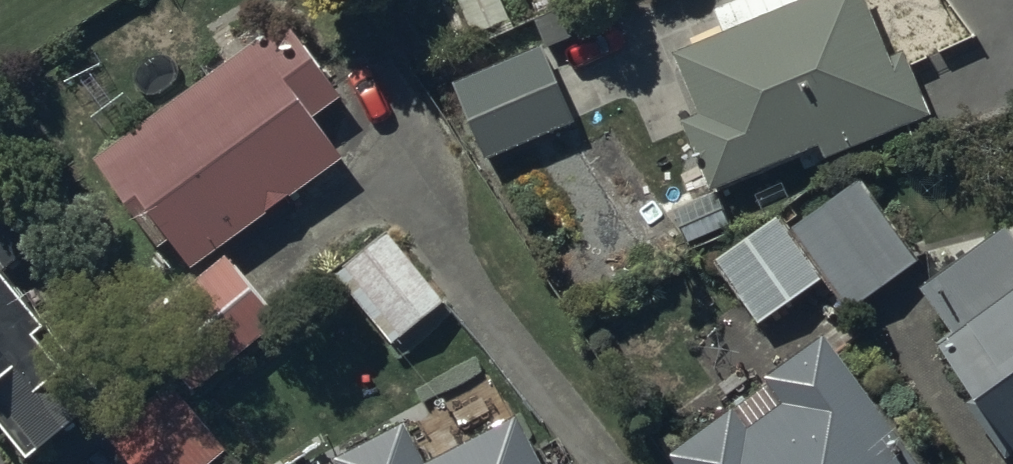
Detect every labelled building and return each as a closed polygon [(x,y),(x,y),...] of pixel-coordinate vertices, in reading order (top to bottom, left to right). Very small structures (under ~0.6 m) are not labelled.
[(672,63),(699,123),(681,131),(711,200),(818,153),(824,167),(929,120),(901,56),(888,62),(860,0),(755,0),(713,19),(723,42),(672,63)] [(207,85),(92,169),(157,258),(167,251),(188,280),(343,168),(314,127),(342,107),(286,29),(253,53),(230,21),(184,54),(207,85)] [(542,49),(450,86),(485,167),(576,128),(542,49)] [(859,187),(792,235),(850,316),(917,268),(859,187)] [(21,463),(36,463),(41,460),(44,463),(112,405),(5,279),(35,253),(0,212),(0,439),(21,463)] [(774,221),(710,266),(758,332),(821,286),(774,221)] [(385,227),(330,272),(386,340),(441,297),(385,227)] [(920,299),(951,343),(935,354),(1012,463),(1012,234),(920,299)] [(283,327),(228,259),(132,335),(188,404),(283,327)] [(825,345),(664,463),(914,463),(825,345)] [(99,438),(122,463),(191,463),(214,444),(162,384),(99,438)] [(514,426),(441,463),(534,463),(514,426)] [(401,432),(341,463),(418,463),(401,432)]
